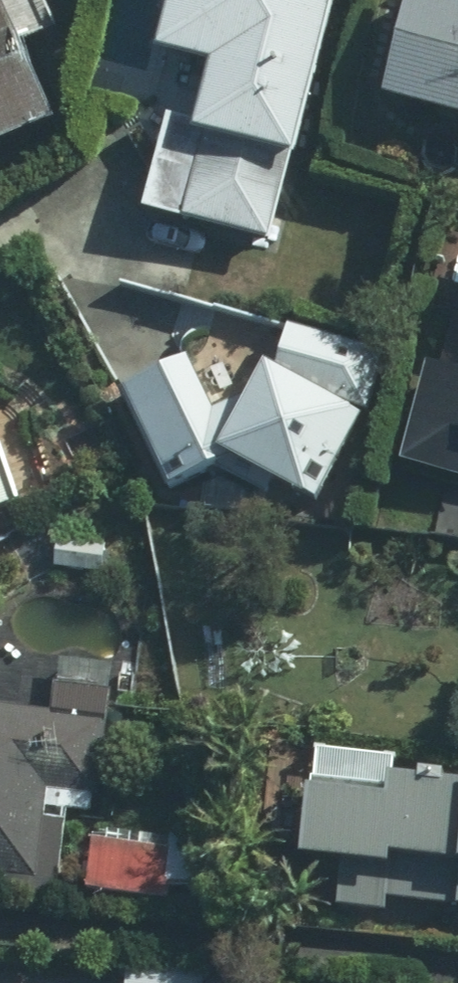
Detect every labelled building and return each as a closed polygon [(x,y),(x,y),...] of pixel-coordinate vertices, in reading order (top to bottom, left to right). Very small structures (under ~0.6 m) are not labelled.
[(70,117),(33,48),(64,31),(47,0),(14,0),(0,7),(0,155),(70,117)] [(348,0),(116,0),(90,109),(168,128),(146,217),(287,252),(348,0)] [(392,96),(457,112),(457,0),(415,0),(392,96)] [(308,325),(245,440),(198,356),(212,322),(158,316),(126,282),(82,304),(172,491),(237,460),(330,509),(401,374),(308,325)] [(434,357),(407,469),(457,481),(457,363),(434,357)] [(26,497),(9,436),(0,439),(0,505),(26,497)] [(113,538),(60,537),(60,574),(112,575),(113,538)] [(68,891),(71,823),(48,822),(49,810),(108,812),(112,712),(0,707),(0,870),(8,871),(7,889),(68,891)] [(323,745),(310,862),(325,864),(320,908),(394,916),(396,896),(457,903),(457,784),(405,778),(408,755),(323,745)] [(202,847),(101,839),(98,887),(198,894),(202,847)]
